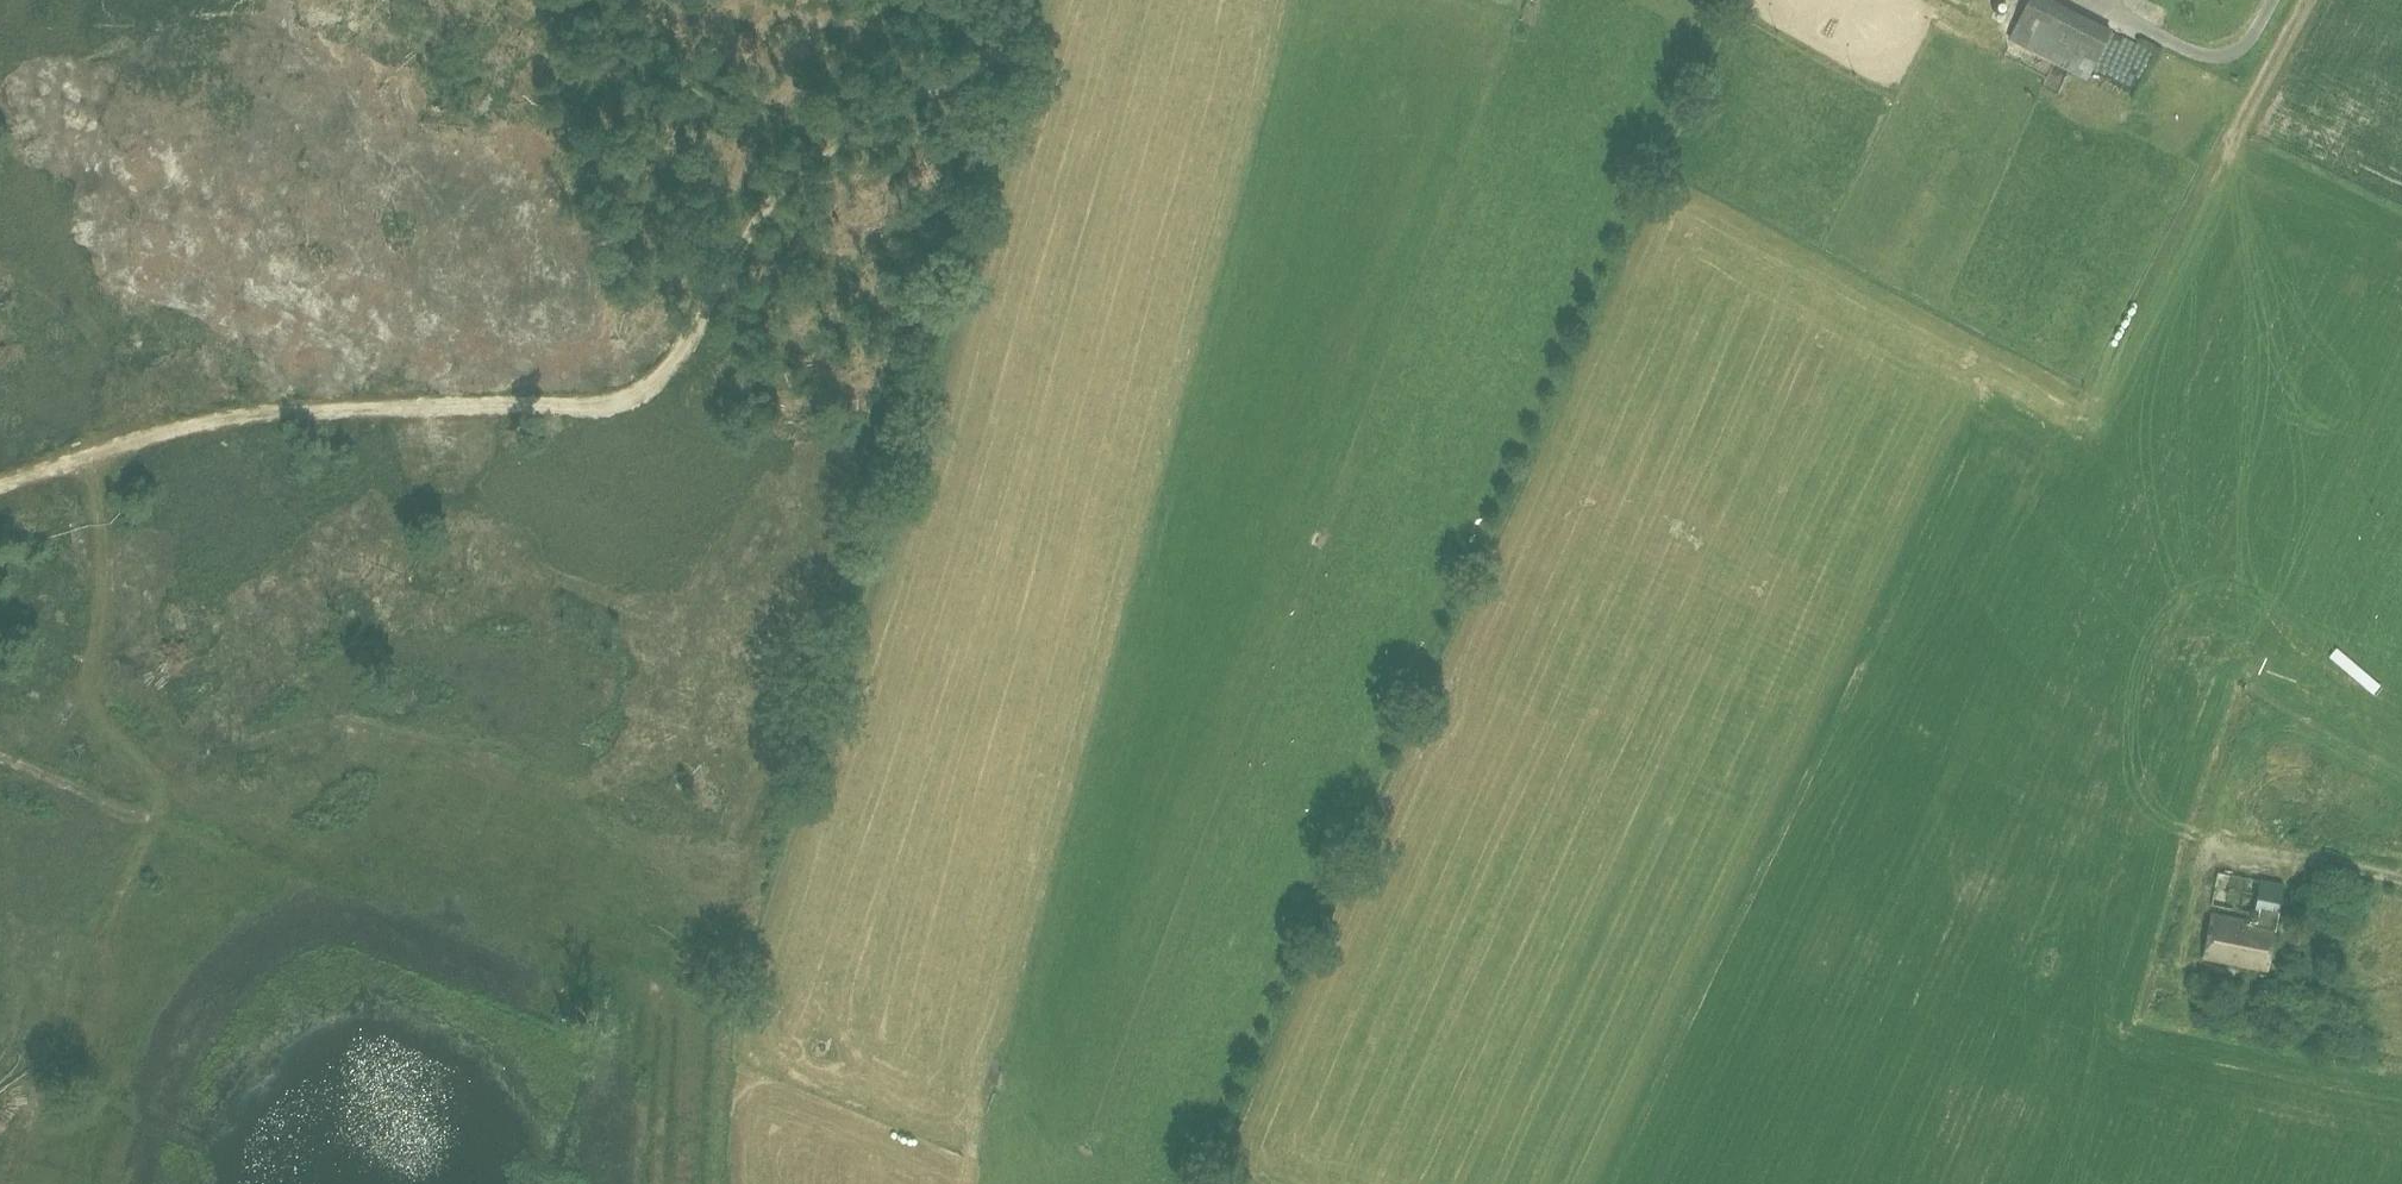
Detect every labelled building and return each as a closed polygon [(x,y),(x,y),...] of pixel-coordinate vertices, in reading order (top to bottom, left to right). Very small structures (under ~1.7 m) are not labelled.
[(2111,28),(2055,0),(2028,0),(2009,39),(2056,63),(2066,44),(2096,58),(2111,28)] [(2261,749),(2245,751),(2247,765),(2263,763),(2261,749)] [(2268,969),(2283,884),(2252,878),(2217,872),(2211,904),(2246,911),(2244,921),(2212,914),(2203,958),(2268,969)]
